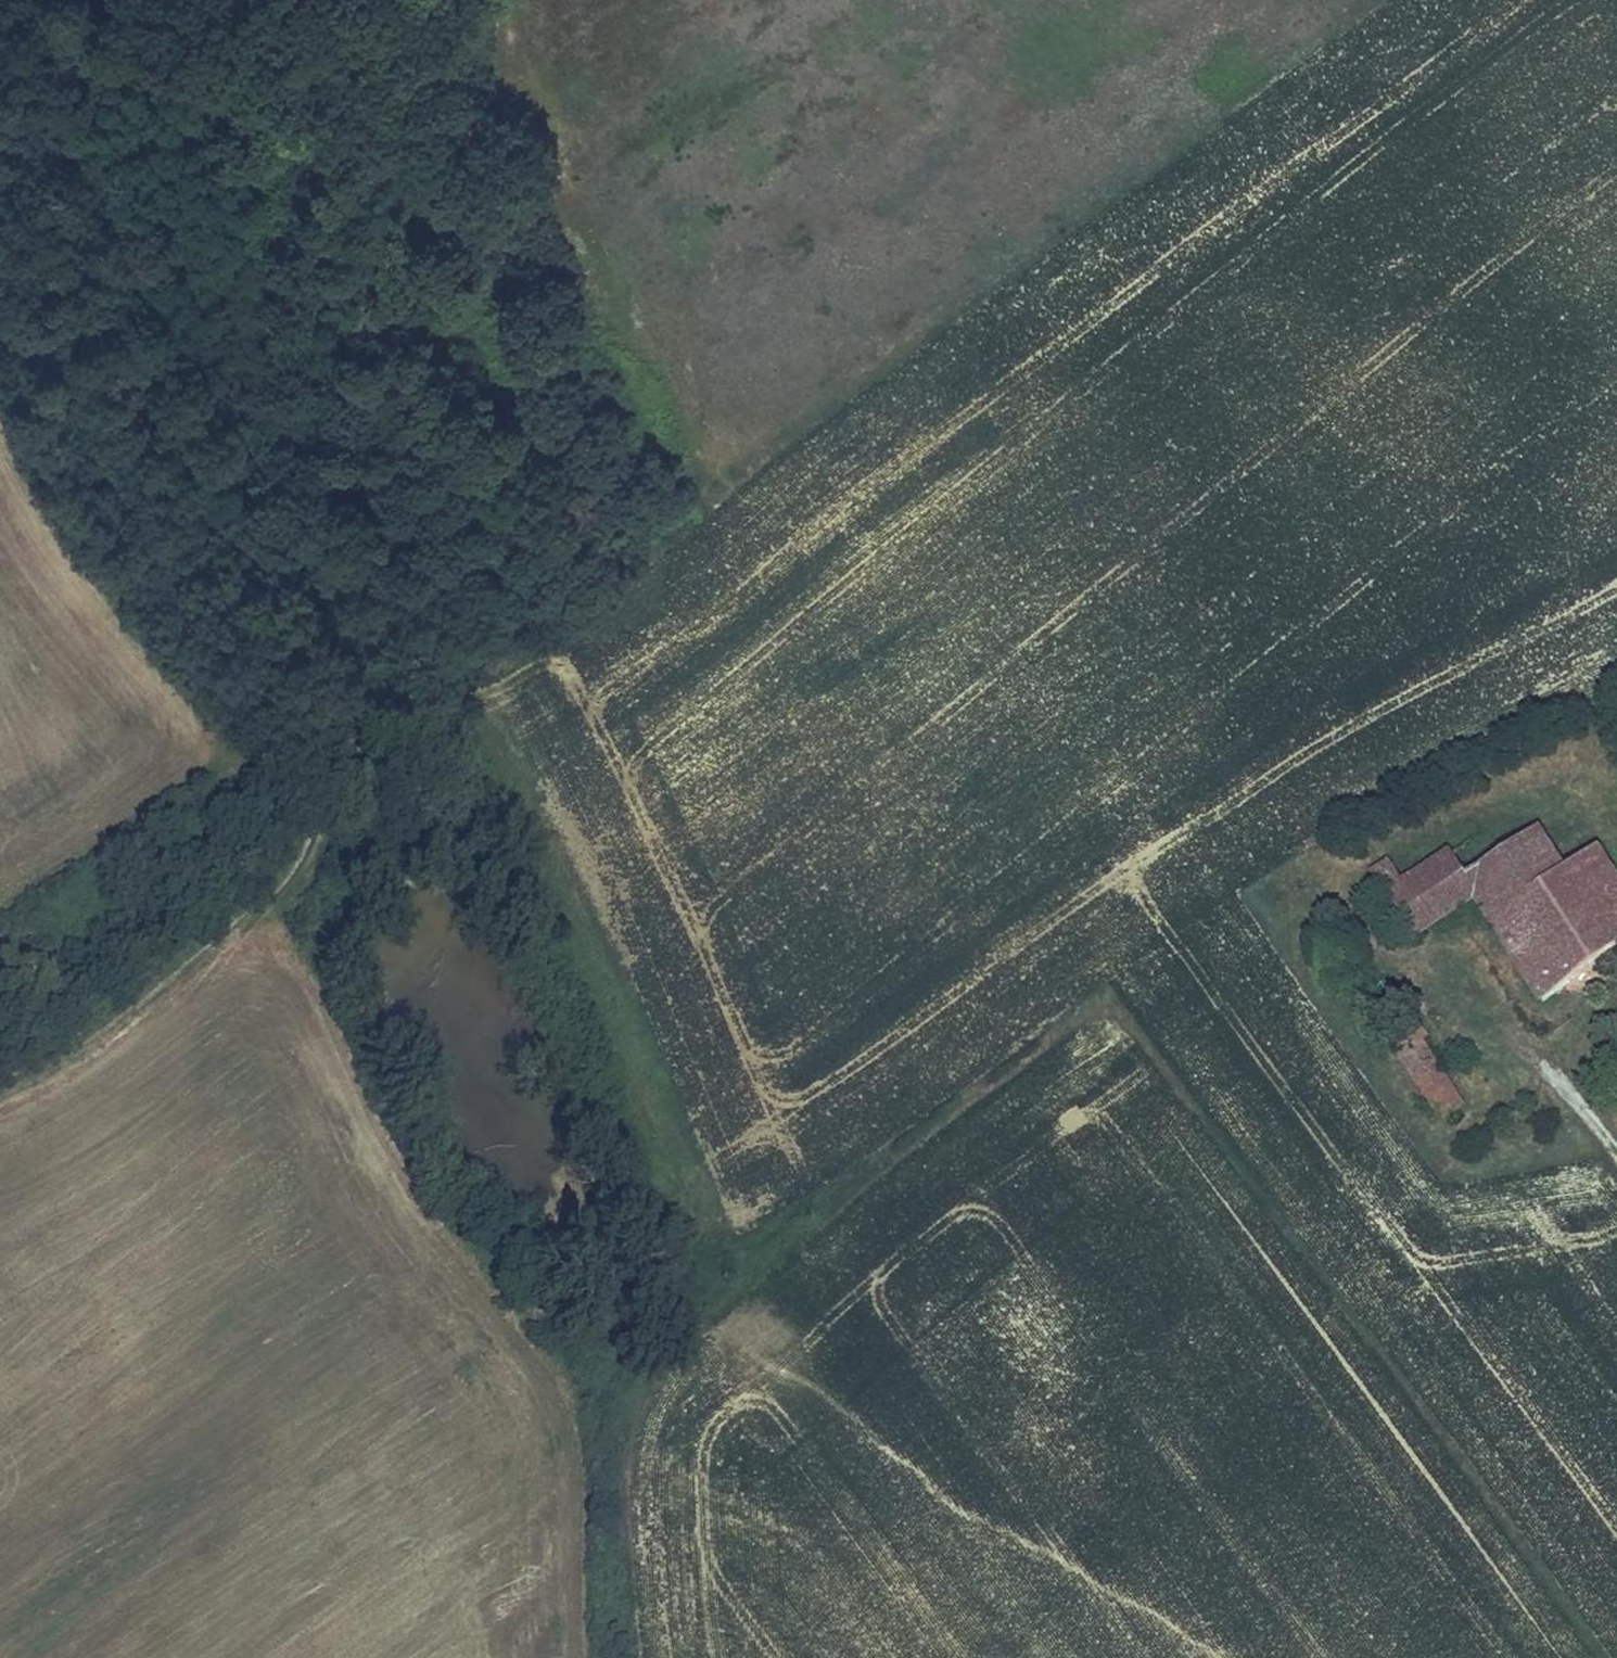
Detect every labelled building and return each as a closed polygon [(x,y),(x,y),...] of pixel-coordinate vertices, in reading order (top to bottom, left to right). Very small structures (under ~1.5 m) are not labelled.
[(1354,887),(1400,946),(1460,900),(1541,1004),(1616,946),(1556,867),(1529,832),(1495,859),(1477,836),(1399,897),(1377,869),(1354,887)] [(1585,844),(1556,867),(1616,946),(1616,885),(1585,844)] [(1405,1017),(1380,1036),(1445,1123),(1464,1107),(1413,1043),(1421,1038),(1405,1017)]
